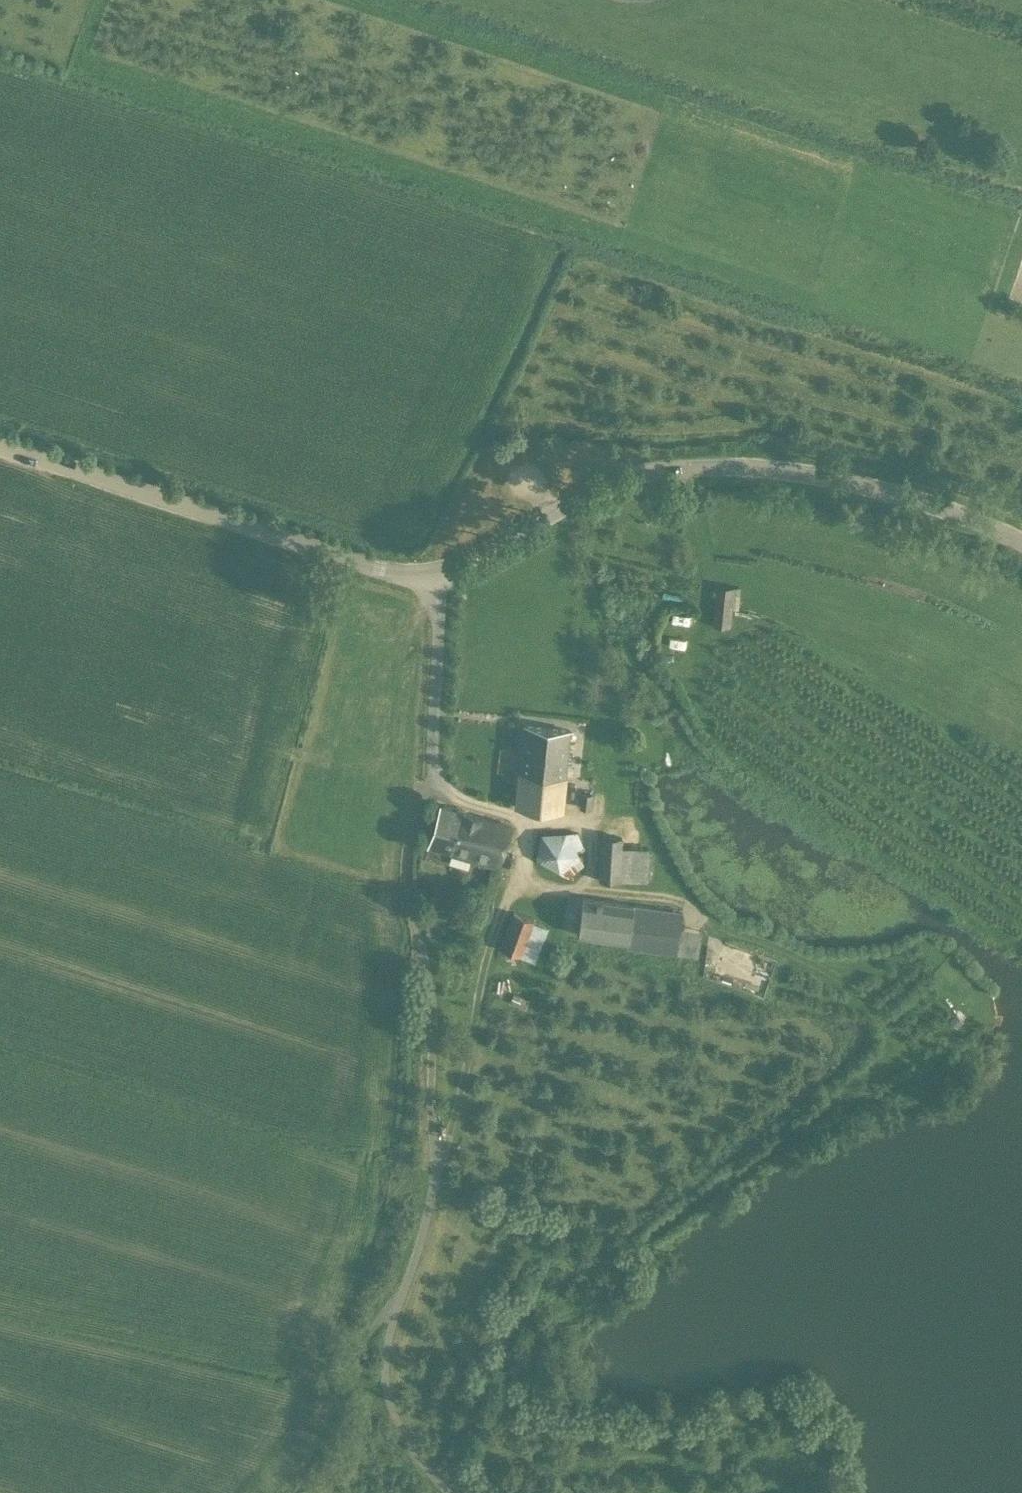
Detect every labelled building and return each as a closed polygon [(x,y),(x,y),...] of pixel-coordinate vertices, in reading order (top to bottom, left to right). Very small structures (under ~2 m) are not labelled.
[(717,585),(715,606),(732,607),(734,587),(717,585)] [(732,607),(715,606),(714,626),(730,628),(732,607)] [(673,611),(670,627),(689,630),(692,614),(673,611)] [(520,772),(566,776),(570,730),(524,725),(520,772)] [(562,811),(566,776),(520,772),(516,806),(562,811)] [(582,792),(580,807),(591,808),(593,794),(582,792)] [(499,869),(512,828),(441,806),(428,846),(453,854),(453,855),(499,869)] [(540,834),(536,859),(560,872),(579,855),(576,849),(584,845),(578,831),(540,834)] [(650,848),(622,847),(622,838),(602,836),(600,880),(648,883),(650,848)] [(583,899),(578,934),(628,941),(627,947),(677,953),(683,913),(583,899)] [(522,957),(534,920),(514,912),(500,949),(522,957)] [(766,992),(778,958),(719,937),(706,972),(766,992)] [(514,993),(510,1001),(528,1009),(532,1000),(514,993)] [(956,1014),(950,1020),(957,1027),(963,1021),(956,1014)]
